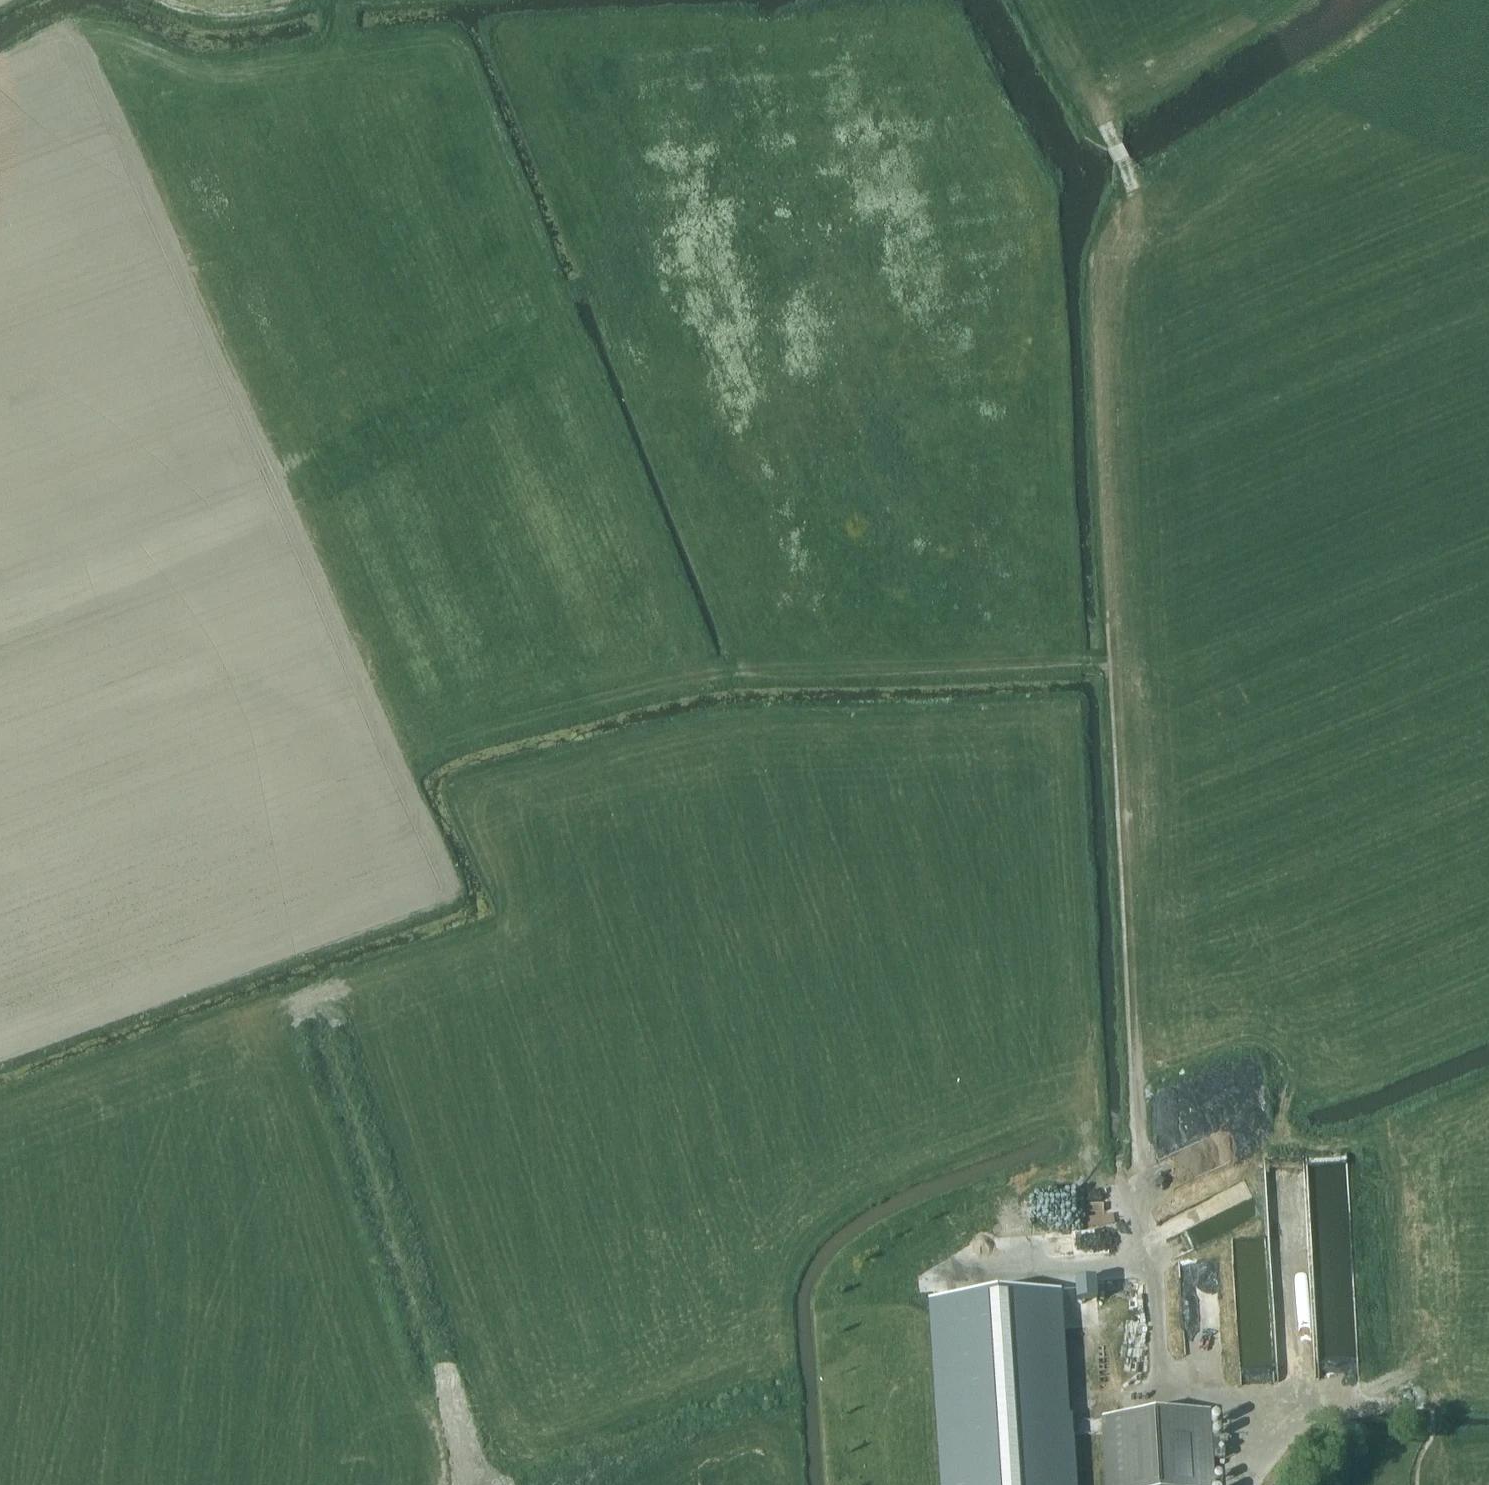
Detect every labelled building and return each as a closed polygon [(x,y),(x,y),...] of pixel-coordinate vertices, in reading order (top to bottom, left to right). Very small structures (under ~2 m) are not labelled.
[(1077,1303),(1098,1302),(1096,1281),(1075,1283),(1077,1303)] [(1057,1293),(934,1301),(946,1484),(1069,1484),(1057,1293)] [(1209,1410),(1103,1417),(1108,1484),(1214,1484),(1209,1410)]
